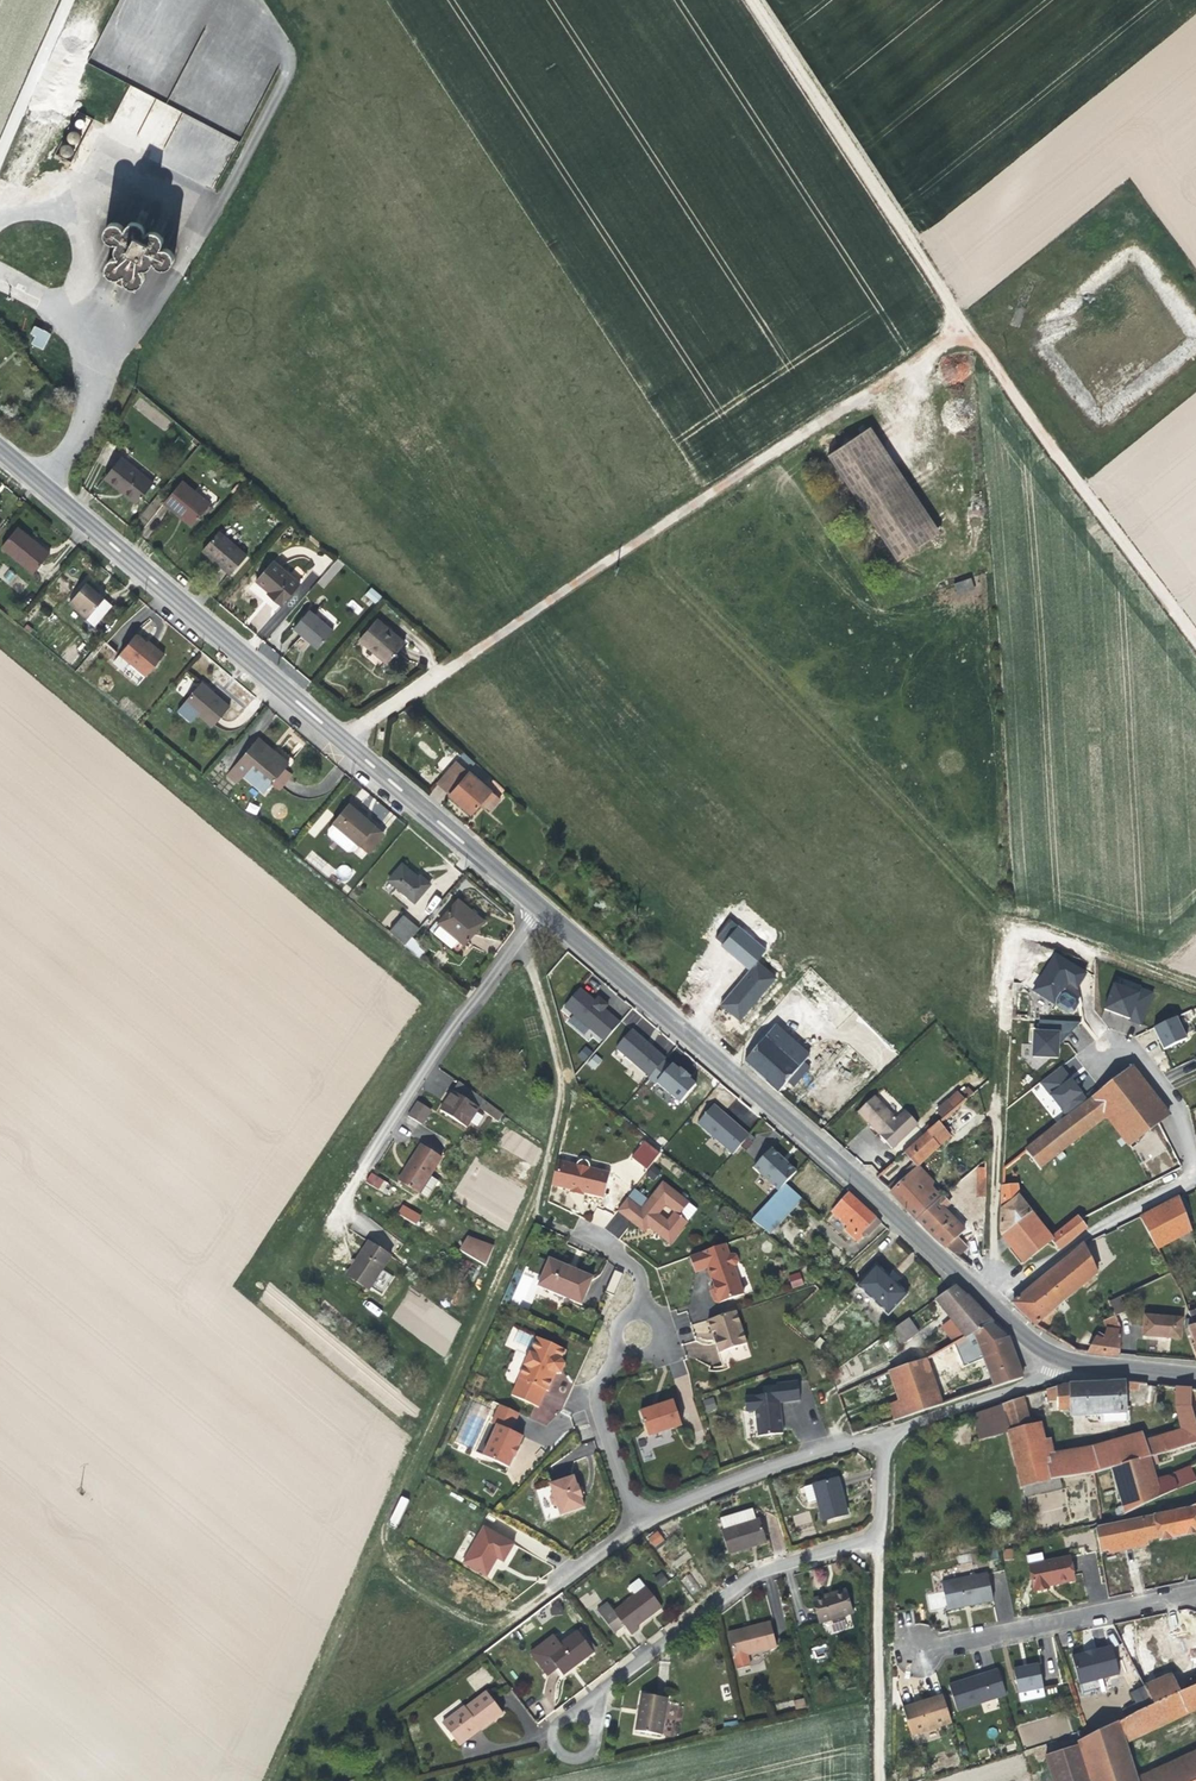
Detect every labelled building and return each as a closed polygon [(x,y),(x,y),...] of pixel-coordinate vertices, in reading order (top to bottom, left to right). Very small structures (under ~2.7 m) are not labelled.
[(162,149),(181,110),(129,86),(110,127),(129,136),(125,145),(143,153),(148,143),(162,149)] [(84,116),(83,115),(82,113),(80,113),(78,113),(77,114),(76,115),(75,116),(75,118),(75,119),(75,121),(77,122),(78,122),(79,123),(81,122),(82,122),(83,121),(84,119),(84,118),(84,116)] [(78,127),(77,126),(75,125),(72,124),(70,125),(68,126),(67,128),(66,130),(66,132),(66,134),(67,136),(69,138),(71,138),(74,138),(76,137),(78,136),(79,134),(80,132),(79,130),(78,127)] [(72,140),(70,138),(68,137),(66,137),(64,137),(62,138),(60,140),(59,142),(59,144),(60,147),(61,148),(63,150),(65,151),(67,150),(69,150),(71,148),(72,146),(73,144),(73,142),(72,140)] [(145,235),(144,236),(145,235),(145,233),(145,231),(144,228),(144,226),(142,225),(140,223),(138,222),(136,222),(133,222),(131,223),(129,224),(126,227),(125,230),(125,232),(124,229),(122,226),(120,224),(117,223),(116,222),(112,223),(109,224),(107,226),(105,229),(105,230),(105,234),(106,236),(107,239),(110,241),(113,242),(114,242),(119,242),(117,244),(116,246),(116,250),(116,253),(119,257),(114,257),(113,257),(110,259),(108,261),(107,262),(106,265),(106,267),(107,270),(108,273),(110,275),(113,276),(118,278),(114,283),(122,287),(125,281),(126,283),(129,285),(133,287),(137,286),(138,286),(141,285),(143,282),(144,279),(145,276),(144,274),(143,271),(146,270),(150,267),(152,265),(154,262),(155,265),(158,267),(161,268),(163,268),(167,268),(170,266),(172,264),(173,262),(174,258),(174,255),(172,251),(169,248),(167,247),(165,247),(161,247),(163,243),(163,240),(163,237),(161,235),(160,233),(158,232),(156,231),(154,231),(152,231),(149,232),(147,233),(145,235)] [(43,349),(51,334),(34,325),(30,333),(35,336),(31,344),(43,349)] [(940,533),(870,426),(861,433),(930,539),(940,533)] [(930,539),(861,433),(828,455),(898,561),(930,539)] [(153,483),(120,457),(106,476),(123,490),(126,493),(125,494),(137,503),(153,483)] [(192,527),(210,507),(181,482),(164,502),(180,516),(192,527)] [(33,573),(50,554),(34,540),(17,527),(1,547),(33,573)] [(231,575),(247,556),(218,531),(202,550),(224,569),(231,575)] [(338,559),(316,582),(323,588),(344,565),(338,559)] [(300,584),(272,561),(255,581),(269,592),(273,595),(271,598),(281,606),(300,584)] [(14,576),(4,566),(0,570),(0,576),(7,583),(14,576)] [(309,587),(318,577),(311,571),(303,581),(309,587)] [(956,592),(974,587),(971,578),(953,583),(956,592)] [(87,618),(104,598),(100,594),(96,591),(97,589),(88,581),(69,603),(87,618)] [(376,604),(382,595),(370,587),(365,596),(376,604)] [(95,626),(113,605),(104,598),(87,618),(84,621),(89,625),(91,623),(95,626)] [(318,649),(333,631),(309,610),(293,628),(308,641),(318,649)] [(405,643),(376,619),(359,639),(368,647),(370,645),(389,661),(405,643)] [(164,655),(154,646),(153,648),(147,643),(136,634),(120,654),(146,676),(164,655)] [(389,661),(370,645),(368,647),(377,655),(387,664),(389,661)] [(206,687),(201,682),(197,686),(208,695),(211,691),(206,687)] [(213,727),(230,707),(211,691),(208,695),(197,686),(184,702),(213,727)] [(282,771),(288,763),(276,754),(258,738),(255,741),(227,774),(238,783),(244,776),(264,793),(274,781),(282,771)] [(500,799),(456,761),(437,784),(456,801),(471,814),(481,803),(490,811),(500,799)] [(281,787),(289,777),(282,771),(274,781),(281,787)] [(249,802),(245,810),(256,815),(260,807),(249,802)] [(356,810),(348,804),(333,822),(333,823),(359,844),(359,845),(360,844),(375,827),(375,826),(356,810)] [(317,837),(332,813),(324,809),(310,833),(317,837)] [(359,844),(333,823),(329,828),(328,834),(348,851),(354,850),(359,844)] [(369,852),(384,835),(375,827),(360,844),(369,852)] [(311,852),(305,859),(318,868),(323,861),(311,852)] [(414,902),(430,884),(420,876),(418,878),(415,875),(402,864),(388,880),(414,902)] [(336,867),(339,880),(352,877),(349,865),(336,867)] [(434,911),(440,898),(433,895),(427,908),(434,911)] [(464,945),(484,921),(467,906),(458,899),(438,923),(464,945)] [(405,945),(419,928),(403,915),(388,932),(405,945)] [(737,976),(757,953),(733,932),(713,955),(737,976)] [(1051,952),(1031,993),(1070,1011),(1090,970),(1051,952)] [(1155,994),(1116,977),(1103,1008),(1141,1025),(1155,994)] [(589,994),(580,987),(561,1006),(602,1040),(619,1020),(604,1007),(609,1003),(598,994),(594,998),(589,994)] [(1163,1048),(1188,1037),(1178,1014),(1153,1025),(1163,1048)] [(1065,1057),(1066,1020),(1035,1019),(1033,1056),(1065,1057)] [(791,1062),(778,1051),(777,1050),(778,1049),(778,1050),(788,1038),(775,1026),(744,1062),(744,1063),(778,1093),(787,1082),(804,1063),(804,1062),(797,1056),(791,1062)] [(646,1044),(631,1031),(617,1048),(648,1077),(664,1060),(646,1044)] [(663,1035),(657,1041),(667,1051),(673,1045),(663,1035)] [(804,1052),(788,1038),(778,1050),(778,1049),(777,1050),(778,1051),(791,1062),(797,1056),(804,1062),(809,1057),(804,1052)] [(809,1057),(816,1049),(820,1052),(823,1048),(814,1041),(804,1052),(809,1057)] [(584,1062),(593,1053),(586,1046),(577,1054),(584,1062)] [(593,1070),(603,1061),(595,1053),(585,1062),(593,1070)] [(684,1071),(670,1060),(654,1078),(679,1100),(695,1081),(684,1071)] [(800,1080),(810,1068),(804,1063),(787,1082),(793,1087),(800,1080)] [(1168,1116),(1132,1068),(1042,1138),(1055,1155),(1106,1116),(1129,1145),(1159,1124),(1168,1116)] [(479,1108),(484,1101),(459,1082),(445,1102),(440,1110),(466,1128),(479,1108)] [(963,1098),(970,1092),(968,1087),(959,1095),(963,1098)] [(943,1115),(963,1098),(959,1095),(957,1093),(937,1111),(943,1115)] [(918,1124),(905,1111),(897,1119),(875,1096),(857,1113),(883,1140),(892,1149),(918,1124)] [(422,1124),(431,1110),(417,1101),(408,1116),(422,1124)] [(484,1111),(489,1104),(484,1101),(479,1108),(484,1111)] [(729,1116),(713,1103),(696,1122),(732,1152),(748,1133),(729,1116)] [(498,1122),(503,1115),(489,1104),(484,1111),(498,1122)] [(954,1135),(940,1118),(928,1129),(928,1132),(942,1145),(954,1135)] [(512,1130),(502,1146),(532,1165),(542,1149),(512,1130)] [(942,1145),(928,1132),(905,1151),(918,1164),(942,1145)] [(1039,1168),(1055,1155),(1042,1138),(1025,1151),(1039,1168)] [(631,1159),(650,1168),(659,1149),(641,1140),(631,1159)] [(443,1157),(420,1142),(405,1165),(397,1177),(420,1192),(443,1157)] [(776,1152),(769,1147),(752,1165),(778,1187),(796,1168),(776,1152)] [(604,1198),(610,1173),(590,1168),(590,1166),(589,1164),(586,1161),(583,1160),(580,1161),(578,1163),(576,1165),(557,1161),(552,1186),(572,1190),(572,1188),(584,1191),(584,1193),(604,1198)] [(885,1184),(902,1170),(894,1160),(877,1175),(885,1184)] [(917,1219),(942,1197),(932,1184),(935,1181),(918,1164),(903,1178),(890,1191),(917,1219)] [(986,1191),(986,1168),(978,1168),(977,1193),(979,1193),(979,1198),(986,1198),(986,1191)] [(383,1193),(388,1184),(371,1174),(365,1182),(383,1193)] [(679,1216),(689,1203),(663,1183),(649,1201),(634,1190),(617,1211),(644,1232),(649,1227),(657,1234),(670,1244),(687,1222),(679,1216)] [(770,1233),(801,1199),(785,1184),(752,1220),(770,1233)] [(1031,1213),(1018,1196),(1017,1185),(1002,1187),(1000,1232),(1001,1234),(1001,1235),(1031,1213)] [(861,1205),(849,1193),(848,1194),(832,1212),(847,1227),(844,1230),(858,1242),(866,1234),(868,1236),(881,1222),(861,1205)] [(962,1229),(951,1217),(944,1209),(949,1204),(942,1197),(917,1221),(934,1238),(938,1242),(946,1249),(957,1257),(968,1248),(958,1237),(964,1231),(962,1229)] [(1190,1231),(1178,1198),(1140,1218),(1156,1249),(1181,1236),(1185,1245),(1194,1241),(1190,1231)] [(402,1204),(397,1213),(416,1225),(422,1215),(402,1204)] [(959,1216),(956,1213),(951,1217),(962,1229),(967,1225),(959,1216)] [(1049,1239),(1031,1213),(1001,1235),(1010,1246),(1024,1263),(1051,1241),(1049,1239)] [(1058,1250),(1086,1227),(1081,1219),(1078,1216),(1049,1239),(1051,1241),(1058,1250)] [(486,1266),(493,1247),(468,1238),(460,1251),(486,1266)] [(369,1290),(391,1256),(369,1242),(346,1276),(369,1290)] [(729,1255),(725,1244),(720,1246),(724,1257),(729,1255)] [(1035,1325),(1097,1274),(1083,1244),(1020,1297),(1013,1303),(1012,1304),(1035,1325)] [(736,1265),(738,1261),(736,1256),(732,1254),(729,1255),(724,1257),(720,1246),(689,1257),(695,1273),(706,1269),(711,1279),(713,1279),(715,1283),(715,1285),(713,1286),(712,1287),(710,1291),(714,1301),(718,1303),(744,1294),(734,1266),(736,1265)] [(582,1305),(593,1278),(575,1270),(574,1273),(566,1270),(567,1266),(549,1259),(538,1286),(582,1305)] [(889,1277),(876,1265),(856,1286),(848,1295),(879,1325),(888,1315),(908,1294),(889,1277)] [(613,1294),(622,1272),(615,1269),(606,1290),(613,1294)] [(799,1272),(788,1276),(792,1288),(804,1285),(799,1272)] [(512,1302),(529,1308),(538,1279),(521,1274),(512,1302)] [(945,1311),(966,1297),(955,1286),(950,1289),(936,1299),(945,1311)] [(406,1291),(390,1325),(448,1352),(464,1317),(406,1291)] [(1110,1299),(1114,1314),(1128,1310),(1124,1295),(1110,1299)] [(951,1318),(973,1302),(970,1299),(967,1296),(966,1297),(945,1311),(951,1318)] [(367,1301),(363,1307),(378,1316),(382,1309),(367,1301)] [(973,1333),(990,1324),(992,1323),(973,1302),(951,1318),(953,1321),(947,1326),(957,1341),(958,1340),(973,1333)] [(1188,1313),(1193,1326),(1187,1327),(1193,1345),(1191,1346),(1195,1361),(1195,1310),(1188,1313)] [(751,1357),(736,1311),(707,1320),(711,1333),(716,1332),(717,1336),(713,1337),(722,1366),(751,1357)] [(1119,1355),(1121,1331),(1122,1329),(1115,1316),(1104,1321),(1107,1329),(1105,1338),(1103,1341),(1096,1337),(1088,1352),(1104,1355),(1112,1356),(1112,1355),(1119,1355)] [(1180,1339),(1182,1319),(1145,1316),(1143,1336),(1161,1337),(1180,1339)] [(904,1342),(919,1332),(909,1318),(894,1328),(904,1342)] [(1018,1366),(1008,1338),(1006,1338),(990,1324),(973,1333),(980,1347),(990,1375),(1018,1366)] [(538,1356),(545,1341),(536,1337),(530,1352),(538,1356)] [(942,1405),(932,1376),(967,1356),(958,1340),(957,1341),(926,1359),(889,1371),(899,1400),(889,1403),(895,1420),(905,1417),(941,1405),(942,1405)] [(561,1374),(565,1364),(562,1360),(566,1351),(545,1341),(538,1356),(530,1352),(518,1378),(519,1378),(511,1395),(538,1408),(546,1391),(548,1392),(551,1385),(553,1380),(551,1379),(553,1374),(556,1375),(556,1374),(561,1374)] [(1020,1372),(1018,1366),(990,1375),(995,1387),(1023,1378),(1020,1372)] [(779,1403),(800,1401),(798,1382),(776,1384),(777,1394),(745,1397),(746,1412),(755,1411),(758,1437),(783,1434),(781,1417),(779,1417),(778,1409),(780,1408),(779,1403)] [(1086,1416),(1085,1383),(1070,1384),(1071,1409),(1071,1417),(1086,1416)] [(1125,1407),(1125,1389),(1132,1390),(1132,1387),(1138,1388),(1139,1385),(1102,1384),(1085,1383),(1086,1416),(1099,1415),(1100,1422),(1129,1420),(1129,1407),(1125,1407)] [(1071,1409),(1070,1384),(1056,1387),(1047,1390),(1046,1390),(1048,1402),(1057,1402),(1057,1410),(1071,1409)] [(1195,1443),(1195,1425),(1192,1409),(1191,1407),(1191,1405),(1191,1389),(1176,1387),(1176,1406),(1182,1430),(1145,1441),(1143,1437),(1103,1448),(1109,1469),(1112,1468),(1149,1457),(1151,1457),(1157,1455),(1195,1443)] [(1040,1393),(1029,1394),(1030,1406),(1041,1405),(1040,1393)] [(707,1412),(717,1409),(714,1396),(703,1399),(707,1412)] [(1047,1459),(1039,1424),(1030,1426),(1023,1396),(1021,1397),(1021,1398),(1002,1405),(1009,1432),(1022,1486),(1052,1480),(1047,1459)] [(472,1449),(490,1409),(473,1401),(455,1441),(472,1449)] [(678,1427),(675,1417),(678,1416),(673,1401),(657,1406),(640,1412),(648,1437),(678,1427)] [(518,1447),(523,1437),(511,1431),(519,1414),(500,1405),(491,1423),(497,1425),(483,1456),(509,1468),(513,1457),(515,1458),(517,1452),(520,1448),(518,1447)] [(1009,1432),(1002,1405),(973,1415),(979,1440),(1009,1432)] [(1109,1469),(1103,1448),(1092,1451),(1071,1455),(1074,1476),(1093,1474),(1109,1469)] [(1074,1476),(1071,1455),(1058,1457),(1063,1478),(1074,1476)] [(1063,1478),(1058,1457),(1047,1459),(1052,1480),(1060,1479),(1063,1478)] [(1177,1489),(1174,1480),(1168,1476),(1155,1480),(1149,1457),(1112,1468),(1125,1514),(1177,1489)] [(1195,1484),(1195,1480),(1191,1467),(1168,1476),(1174,1480),(1177,1489),(1195,1484)] [(581,1495),(579,1488),(578,1485),(576,1486),(573,1477),(550,1485),(552,1492),(550,1498),(552,1505),(558,1508),(560,1515),(584,1508),(581,1499),(582,1498),(581,1495)] [(841,1495),(837,1478),(813,1485),(818,1501),(823,1521),(847,1515),(841,1495)] [(1024,1496),(1061,1487),(1060,1479),(1052,1480),(1022,1486),(1024,1496)] [(1195,1533),(1195,1532),(1195,1504),(1191,1506),(1191,1508),(1095,1528),(1099,1550),(1159,1538),(1163,1540),(1184,1536),(1195,1533)] [(766,1540),(760,1519),(757,1520),(756,1516),(755,1517),(752,1509),(733,1515),(737,1526),(724,1530),(721,1531),(728,1554),(751,1547),(750,1544),(766,1540)] [(793,1516),(795,1526),(812,1522),(809,1511),(793,1516)] [(737,1526),(733,1515),(720,1519),(724,1530),(737,1526)] [(503,1563),(514,1544),(484,1527),(463,1563),(487,1577),(494,1566),(491,1564),(492,1561),(494,1557),(503,1563)] [(647,1535),(652,1546),(664,1542),(659,1530),(647,1535)] [(1004,1560),(1014,1558),(1012,1548),(1003,1549),(1004,1560)] [(1075,1581),(1070,1557),(1029,1566),(1034,1592),(1049,1589),(1048,1586),(1055,1585),(1075,1581)] [(653,1577),(660,1586),(668,1581),(662,1571),(653,1577)] [(690,1573),(680,1579),(691,1595),(700,1589),(690,1573)] [(993,1601),(987,1573),(942,1583),(947,1610),(963,1607),(963,1606),(969,1605),(969,1606),(993,1601)] [(648,1617),(661,1607),(646,1587),(614,1612),(607,1603),(596,1611),(614,1633),(624,1626),(631,1635),(639,1628),(637,1626),(648,1617)] [(853,1613),(845,1590),(832,1594),(812,1600),(820,1623),(853,1613)] [(943,1591),(925,1594),(928,1610),(946,1607),(943,1591)] [(777,1647),(770,1622),(752,1627),(753,1632),(729,1637),(734,1658),(777,1647)] [(753,1632),(752,1627),(748,1628),(728,1633),(729,1637),(753,1632)] [(596,1650),(580,1629),(577,1631),(594,1652),(596,1650)] [(570,1669),(594,1652),(577,1631),(560,1644),(547,1654),(540,1645),(530,1653),(545,1673),(555,1666),(557,1668),(563,1675),(570,1669)] [(547,1654),(560,1644),(553,1636),(540,1645),(547,1654)] [(825,1644),(812,1648),(814,1658),(828,1654),(825,1644)] [(1119,1674),(1112,1646),(1095,1651),(1096,1652),(1086,1655),(1085,1653),(1071,1657),(1078,1685),(1119,1674)] [(1043,1688),(1038,1664),(1026,1667),(1013,1669),(1018,1693),(1043,1688)] [(547,1676),(557,1668),(555,1666),(545,1673),(547,1676)] [(1006,1695),(998,1670),(975,1677),(949,1685),(957,1711),(1006,1695)] [(1153,1706),(1189,1690),(1184,1679),(1175,1683),(1172,1678),(1168,1676),(1144,1687),(1153,1706)] [(1125,1743),(1195,1710),(1195,1687),(1192,1688),(1189,1690),(1153,1706),(1128,1717),(1079,1742),(1079,1745),(1045,1756),(1053,1780),(1137,1780),(1125,1743)] [(503,1713),(487,1692),(465,1708),(464,1707),(442,1724),(456,1741),(477,1725),(480,1730),(481,1730),(503,1713)] [(661,1735),(667,1698),(642,1694),(639,1710),(636,1731),(661,1735)] [(951,1723),(942,1695),(926,1701),(926,1702),(918,1705),(917,1703),(902,1708),(911,1735),(951,1723)] [(471,1736),(480,1730),(477,1725),(456,1741),(459,1745),(471,1736)] [(1148,1780),(1195,1780),(1195,1759),(1148,1780)]
